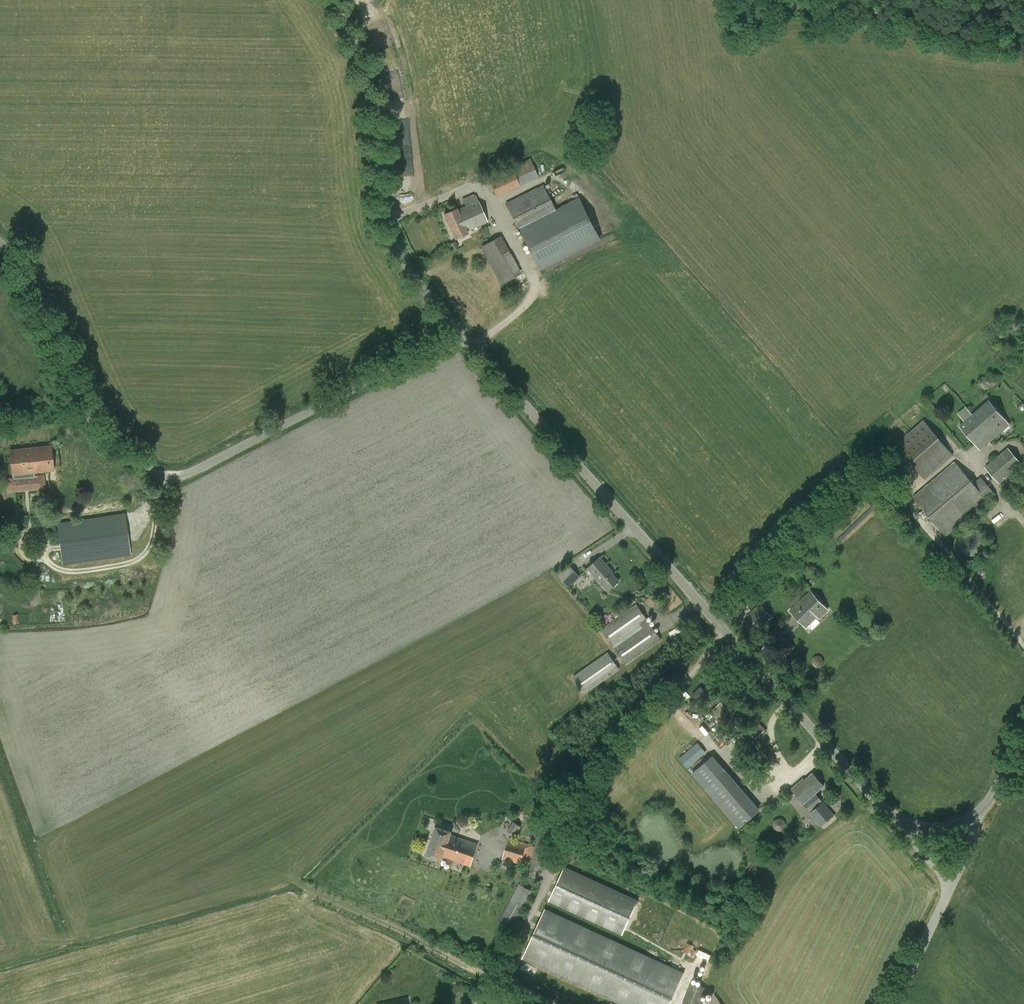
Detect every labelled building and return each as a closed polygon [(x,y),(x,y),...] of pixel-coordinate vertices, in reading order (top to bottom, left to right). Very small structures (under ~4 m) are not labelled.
[(977,38),(988,41),(989,33),(978,31),(977,38)] [(531,159),(488,177),(496,195),(539,177),(531,159)] [(505,203),(520,233),(540,271),(577,252),(601,240),(580,198),(556,210),(543,185),(538,188),(537,187),(505,203)] [(488,222),(478,201),(474,194),(462,199),(465,206),(458,210),(457,208),(444,213),(456,239),(468,233),(467,231),(488,222)] [(510,280),(522,274),(521,273),(521,272),(501,236),(494,239),(481,246),(502,285),(510,280)] [(998,327),(1008,339),(1014,334),(1004,322),(998,327)] [(989,400),(973,414),(981,424),(985,420),(993,429),(988,433),(993,439),(1009,425),(989,400)] [(981,424),(973,414),(960,425),(980,449),(993,439),(988,433),(993,429),(985,420),(981,424)] [(924,420),(896,444),(925,478),(953,455),(924,420)] [(6,478),(7,492),(45,488),(44,474),(34,475),(34,472),(38,471),(54,470),(51,445),(10,449),(13,478),(6,478)] [(1008,447),(985,467),(999,483),(1022,463),(1008,447)] [(981,476),(974,482),(955,461),(913,496),(946,536),(996,494),(981,476)] [(56,522),(62,564),(131,554),(125,512),(56,522)] [(970,561),(972,561),(975,560),(976,560),(977,559),(978,559),(980,557),(981,557),(982,556),(983,554),(984,553),(985,552),(985,551),(986,549),(986,547),(987,545),(987,544),(987,543),(986,542),(986,541),(986,540),(986,539),(985,538),(985,537),(984,535),(983,534),(982,533),(981,532),(980,531),(978,530),(977,530),(975,529),(973,528),(971,528),(970,528),(968,528),(966,529),(964,529),(963,530),(962,531),(960,532),(959,533),(957,535),(957,536),(956,537),(955,539),(955,540),(955,541),(954,542),(954,543),(954,544),(954,545),(954,547),(954,548),(955,549),(955,550),(955,551),(956,552),(957,553),(957,554),(958,555),(959,556),(960,557),(962,558),(964,559),(966,560),(967,560),(968,560),(969,561),(970,561)] [(618,581),(605,567),(607,566),(599,557),(587,568),(607,590),(618,581)] [(580,576),(569,563),(557,574),(568,587),(580,576)] [(811,590),(790,610),(806,628),(818,617),(819,618),(829,609),(811,590)] [(747,615),(761,629),(773,617),(760,603),(747,615)] [(613,646),(642,626),(643,627),(614,648),(626,664),(662,639),(637,604),(601,629),(613,646)] [(777,645),(787,654),(795,646),(785,637),(777,645)] [(573,677),(584,693),(620,668),(608,652),(573,677)] [(707,691),(701,686),(692,695),(698,700),(707,691)] [(716,715),(715,716),(722,723),(734,713),(727,705),(725,707),(721,702),(712,710),(716,715)] [(699,741),(681,758),(690,768),(708,750),(699,741)] [(758,810),(725,772),(712,757),(693,773),(706,788),(739,827),(758,811),(758,810)] [(803,777),(798,782),(800,785),(802,783),(816,799),(819,796),(816,793),(825,786),(813,772),(805,779),(803,777)] [(800,785),(798,782),(791,789),(810,811),(822,800),(819,796),(816,799),(802,783),(800,785)] [(810,813),(822,826),(835,815),(824,802),(810,813)] [(524,808),(514,821),(507,815),(500,824),(515,836),(521,826),(520,825),(521,825),(523,826),(531,814),(524,808)] [(747,825),(739,831),(744,837),(752,831),(747,825)] [(442,861),(444,857),(471,867),(478,845),(451,836),(453,832),(437,826),(427,856),(442,861)] [(503,858),(528,866),(534,846),(509,838),(503,858)] [(638,900),(565,866),(549,900),(623,934),(638,900)] [(500,922),(513,929),(534,892),(520,884),(500,922)] [(582,984),(626,1003),(670,1003),(684,973),(545,909),(523,957),(582,984)] [(684,1003),(699,1003),(706,987),(691,981),(682,1003),(684,1003)]
